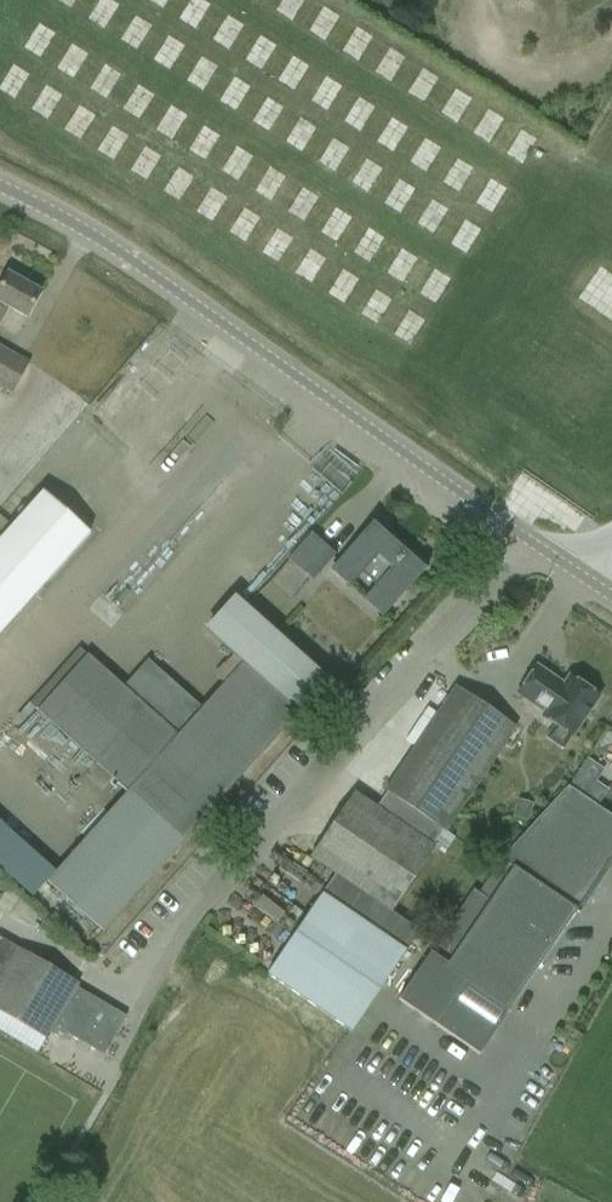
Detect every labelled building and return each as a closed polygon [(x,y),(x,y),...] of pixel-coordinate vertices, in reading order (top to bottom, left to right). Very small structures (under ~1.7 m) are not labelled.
[(26,318),(40,292),(7,274),(0,287),(0,322),(8,308),(26,318)] [(17,385),(29,364),(0,348),(0,389),(11,395),(17,385)] [(89,534),(42,492),(0,539),(0,634),(89,534)] [(377,521),(360,540),(333,570),(350,586),(362,572),(376,585),(364,599),(382,615),(426,566),(377,521)] [(314,535),(291,561),(312,578),(335,553),(314,535)] [(104,931),(327,681),(236,599),(207,632),(242,663),(201,709),(147,661),(123,688),(87,655),(79,649),(30,704),(37,711),(127,791),(55,872),(47,882),(104,931)] [(517,695),(537,708),(544,713),(541,717),(571,737),(585,718),(599,698),(568,677),(562,687),(554,682),(555,680),(536,667),(517,695)] [(266,975),(350,1033),(419,932),(391,912),(435,847),(432,845),(442,830),(445,832),(515,729),(455,688),(385,791),(387,793),(377,808),(354,792),(309,858),(334,875),(266,975)] [(587,760),(568,787),(584,798),(595,782),(603,771),(587,760)] [(478,1056),(611,855),(611,817),(584,798),(568,787),(567,787),(502,860),(514,868),(491,902),(473,890),(398,1000),(478,1056)] [(517,801),(512,817),(526,821),(531,805),(517,801)] [(55,872),(0,821),(0,866),(33,896),(47,882),(55,872)] [(0,955),(7,942),(11,936),(27,945),(35,931),(0,911),(0,955)] [(45,1041),(49,1035),(59,1041),(64,1034),(82,1044),(103,1056),(119,1030),(126,1017),(76,988),(78,984),(15,947),(7,942),(0,955),(0,1014),(45,1041)]
